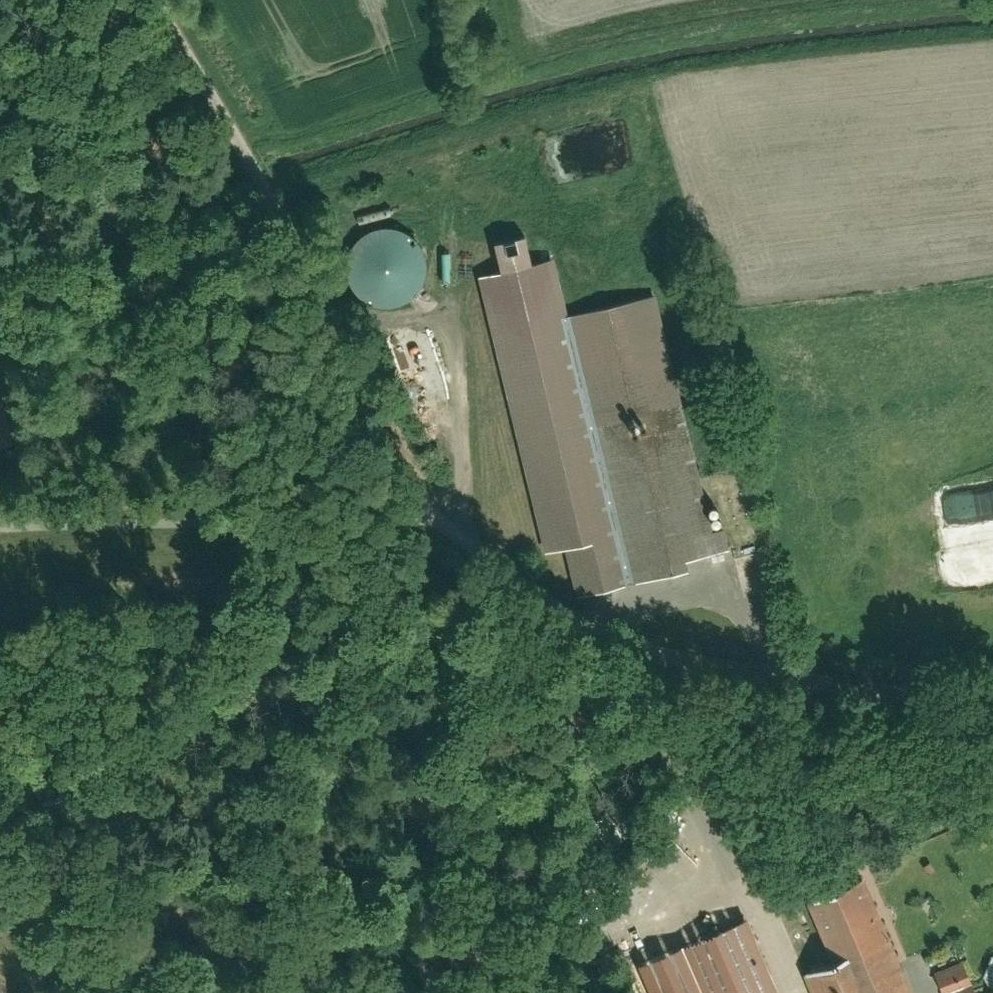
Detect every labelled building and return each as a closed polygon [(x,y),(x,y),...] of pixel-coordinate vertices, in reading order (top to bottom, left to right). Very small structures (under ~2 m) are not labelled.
[(426,249),(419,237),(408,229),(395,225),(382,225),(371,229),(361,236),(354,246),(350,257),(350,269),(353,281),(361,292),(372,300),(385,304),(399,303),(412,297),(422,288),(428,276),(430,262),(426,249)] [(716,551),(658,296),(571,316),(558,260),(489,275),(551,549),(585,541),(596,589),(694,568),(691,556),(716,551)] [(0,401),(0,447),(20,442),(8,399),(0,401)] [(863,878),(807,901),(835,968),(804,981),(809,992),(911,992),(863,878)] [(744,922),(717,933),(743,992),(774,992),(744,922)] [(962,963),(938,973),(946,992),(974,992),(962,963)]
